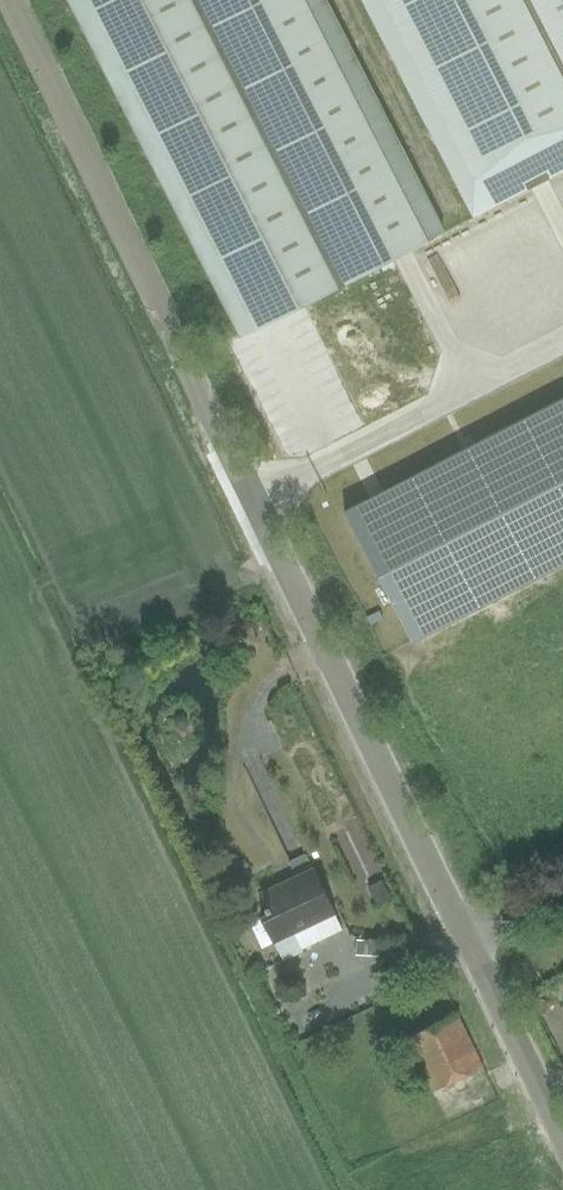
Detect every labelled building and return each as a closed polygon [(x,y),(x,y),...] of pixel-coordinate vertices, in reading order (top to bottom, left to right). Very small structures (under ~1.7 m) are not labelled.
[(446,233),(327,0),(70,0),(242,337),(446,233)] [(562,173),(562,0),(364,0),(476,218),(562,173)] [(359,425),(395,407),(385,388),(349,406),(359,425)] [(345,511),(413,642),(562,564),(562,399),(345,511)] [(261,916),(270,933),(283,961),(302,952),(294,935),(335,915),(312,868),(260,892),(270,912),(261,916)] [(484,1067),(458,1013),(408,1038),(434,1092),(484,1067)]
